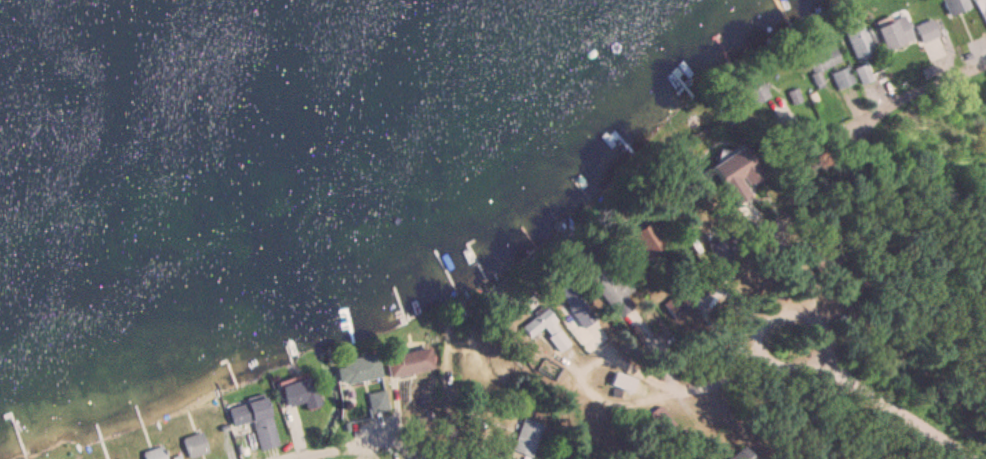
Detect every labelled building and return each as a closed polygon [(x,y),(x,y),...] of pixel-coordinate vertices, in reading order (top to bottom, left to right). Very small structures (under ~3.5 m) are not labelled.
[(969,8),(965,0),(940,0),(948,18),(969,8)] [(985,30),(985,0),(973,0),(985,30)] [(874,28),(885,52),(913,39),(902,15),(874,28)] [(937,36),(929,20),(912,28),(920,44),(937,36)] [(806,60),(813,74),(840,61),(833,47),(806,60)] [(871,80),(864,65),(854,69),(860,85),(871,80)] [(853,83),(846,67),(830,74),(837,90),(853,83)] [(753,103),(769,94),(755,71),(739,80),(753,103)] [(761,179),(740,146),(707,168),(731,205),(748,194),(745,190),(761,179)] [(656,252),(639,227),(626,236),(643,260),(656,252)] [(714,257),(736,248),(731,235),(709,243),(714,257)] [(632,288),(606,263),(588,281),(618,312),(628,301),(623,296),(632,288)] [(556,289),(582,331),(595,323),(569,281),(556,289)] [(688,308),(675,292),(660,305),(673,320),(688,308)] [(528,339),(554,320),(544,307),(518,326),(528,339)] [(434,369),(430,349),(384,357),(388,378),(434,369)] [(381,378),(377,354),(337,361),(341,385),(381,378)] [(318,406),(309,378),(279,387),(285,408),(302,403),(305,410),(318,406)] [(366,395),(372,413),(389,408),(383,390),(366,395)] [(259,448),(276,444),(265,399),(227,408),(231,426),(252,421),(259,448)] [(531,458),(544,425),(524,417),(511,450),(531,458)] [(207,450),(199,431),(181,438),(188,458),(207,450)] [(159,444),(140,452),(143,458),(165,458),(159,444)] [(746,447),(723,458),(752,458),(746,447)]
